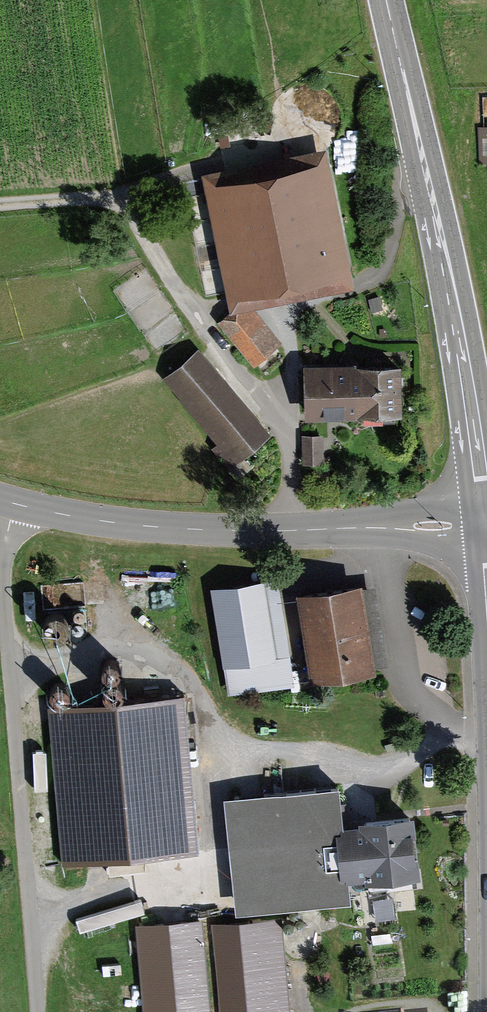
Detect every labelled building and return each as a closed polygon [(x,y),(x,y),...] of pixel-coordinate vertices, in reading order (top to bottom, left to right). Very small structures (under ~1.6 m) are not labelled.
[(474,125),(476,163),(486,163),(486,125),(474,125)] [(253,310),(354,290),(326,151),(202,177),(229,316),(253,310)] [(282,346),(253,310),(229,316),(217,325),(253,370),(282,346)] [(231,469),(272,435),(200,349),(162,381),(221,452),(218,454),(231,469)] [(302,370),(304,421),(364,419),(364,424),(403,422),(400,366),(362,367),(302,370)] [(324,465),(323,437),(300,437),(301,466),(324,465)] [(294,680),(275,575),(210,587),(229,692),(294,680)] [(361,580),(297,590),(307,646),(311,677),(374,667),(361,580)] [(181,695),(48,708),(62,860),(196,847),(181,695)] [(338,782),(225,795),(238,910),(351,898),(348,876),(342,877),(336,824),(343,823),(338,782)] [(422,872),(414,810),(360,816),(360,821),(353,822),(343,823),(336,824),(342,877),(348,876),(365,874),(366,879),(422,872)] [(210,924),(219,1011),(291,1011),(282,917),(210,924)] [(136,925),(143,1011),(208,1011),(200,919),(136,925)]
